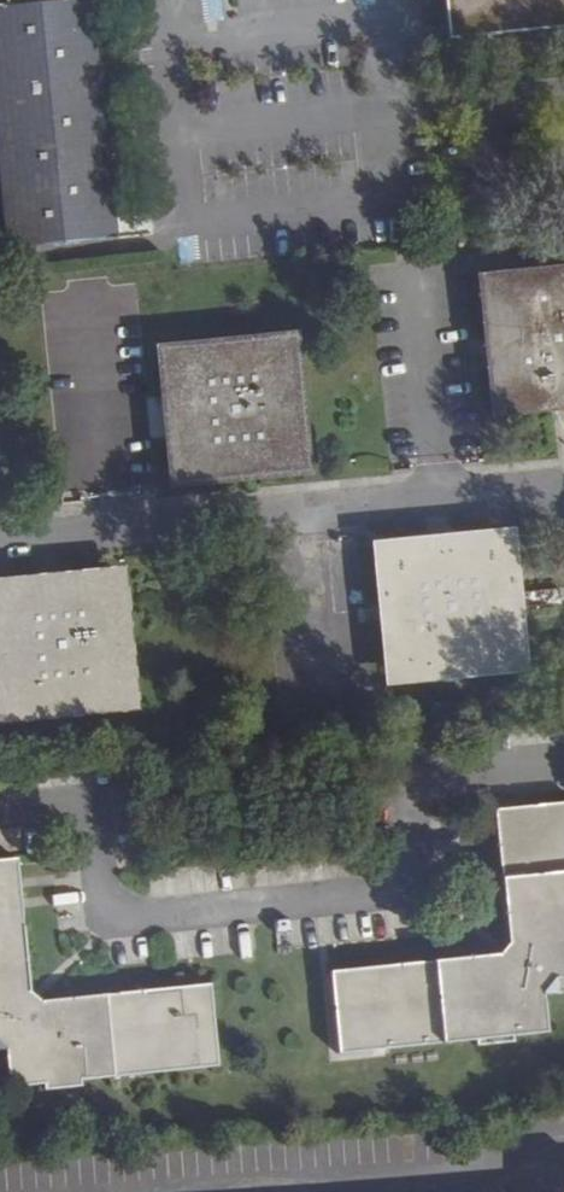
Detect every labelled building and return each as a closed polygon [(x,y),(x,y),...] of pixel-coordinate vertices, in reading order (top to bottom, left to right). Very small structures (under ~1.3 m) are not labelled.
[(6,5),(0,6),(0,182),(7,251),(117,240),(92,0),(5,0),(6,5)] [(448,40),(563,27),(563,0),(444,0),(448,40)] [(489,279),(482,288),(494,403),(503,412),(563,405),(563,271),(489,279)] [(297,471),(304,462),(292,345),(283,339),(167,351),(160,360),(172,475),(180,483),(297,471)] [(513,668),(521,658),(509,542),(500,535),(384,547),(376,556),(388,672),(397,679),(513,668)] [(131,698),(119,581),(110,574),(0,586),(0,712),(7,718),(124,706),(131,698)] [(555,979),(563,978),(563,802),(494,809),(507,941),(501,953),(333,969),(341,1052),(479,1039),(480,1045),(513,1041),(512,1035),(546,1032),(543,993),(556,991),(555,979)] [(12,1045),(16,1085),(51,1081),(51,1087),(84,1084),(84,1078),(221,1064),(213,982),(45,998),(37,988),(25,855),(0,858),(0,1046),(12,1045)] [(563,978),(555,979),(556,991),(563,991),(563,984),(563,978)]
